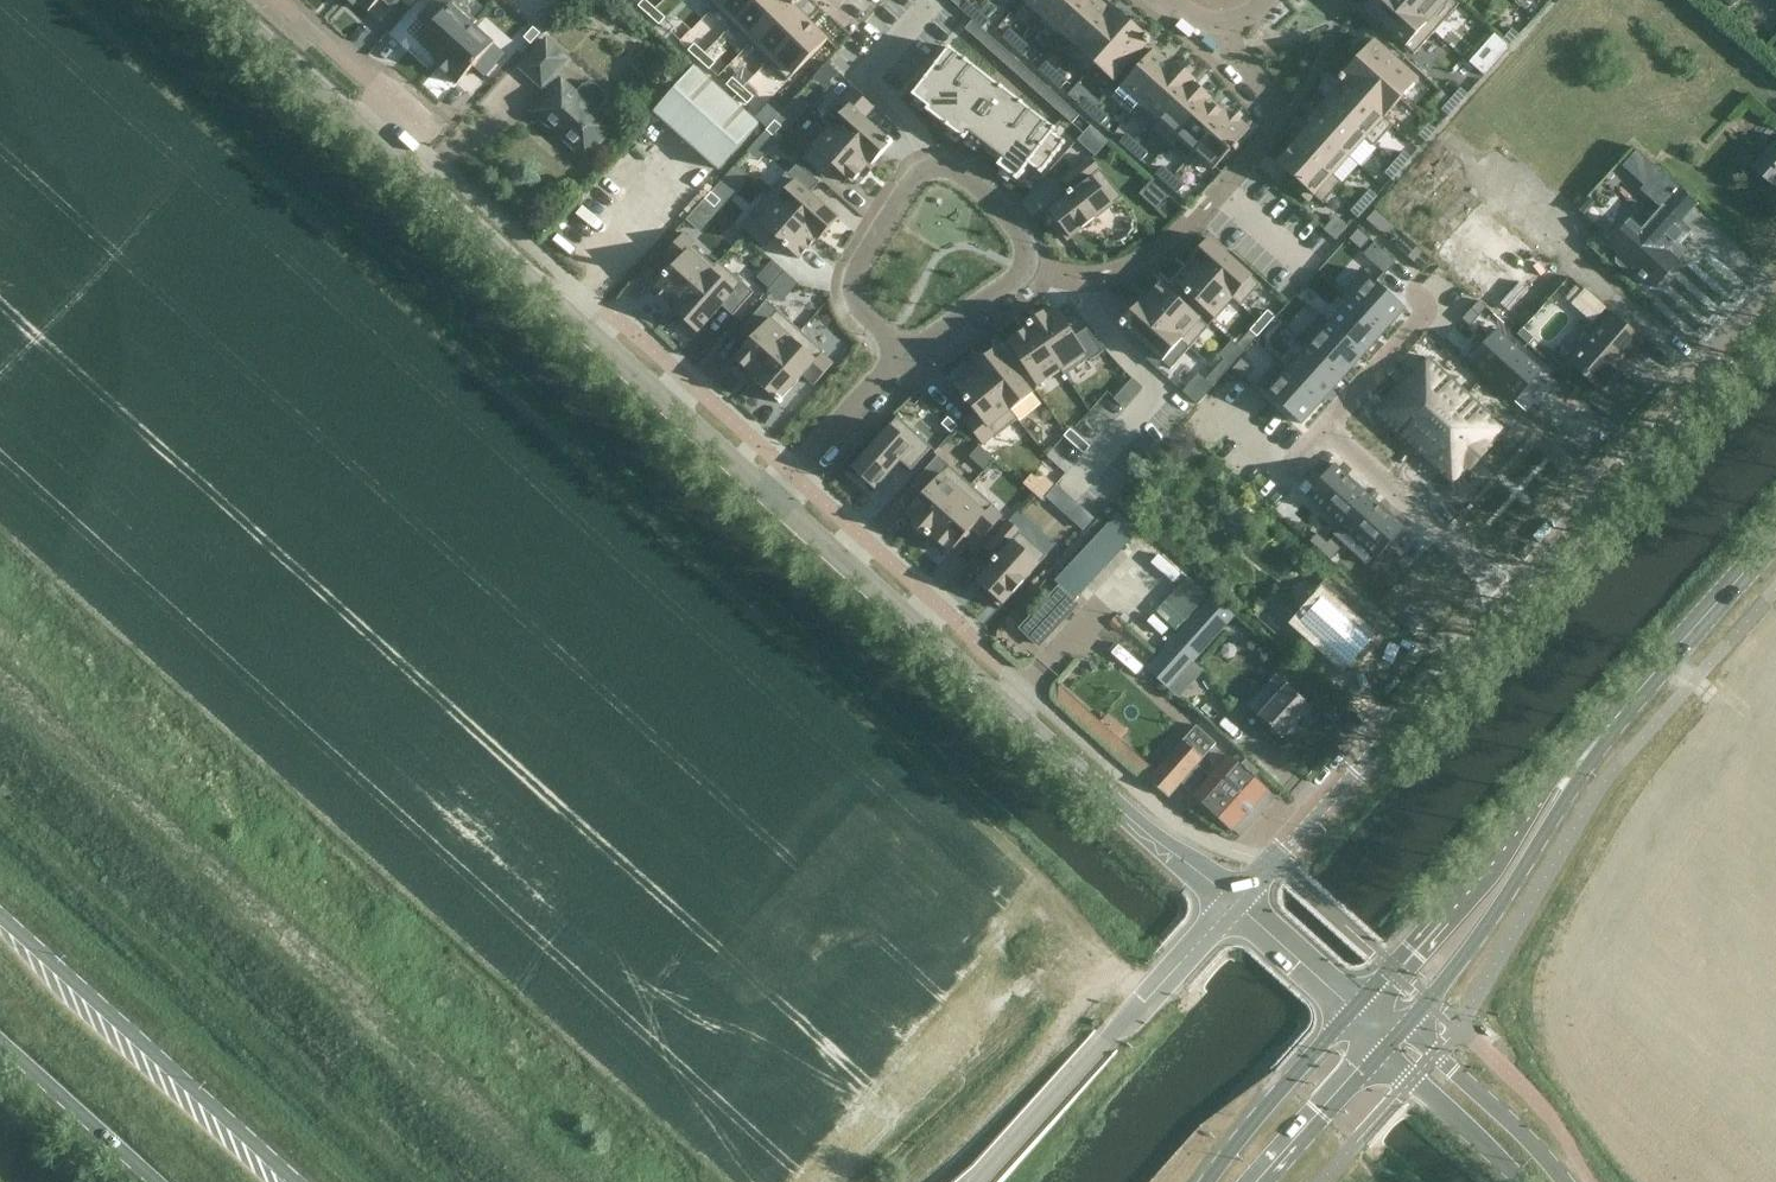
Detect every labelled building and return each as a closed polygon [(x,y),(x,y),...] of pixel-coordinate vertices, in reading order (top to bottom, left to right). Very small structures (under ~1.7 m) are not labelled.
[(353,7),(358,2),(369,12),(380,0),(346,0),(353,7)] [(392,9),(400,0),(382,0),(392,9)] [(416,43),(427,53),(425,55),(435,63),(437,61),(438,62),(470,26),(441,0),(433,0),(416,19),(428,29),(416,43)] [(638,5),(648,14),(655,7),(647,0),(643,0),(638,5)] [(714,7),(732,25),(757,0),(721,0),(714,7)] [(732,25),(751,43),(793,0),(757,0),(732,25)] [(751,43),(769,61),(809,20),(794,6),(796,3),(793,0),(751,43)] [(1040,15),(1036,19),(1037,20),(1055,0),(1023,0),(1040,15)] [(1037,20),(1055,36),(1087,0),(1055,0),(1037,20)] [(1055,36),(1056,37),(1060,33),(1076,47),(1068,56),(1069,57),(1114,7),(1106,0),(1104,0),(1102,2),(1100,0),(1087,0),(1055,36)] [(1364,8),(1415,54),(1435,31),(1400,0),(1371,0),(1364,8)] [(1435,31),(1437,29),(1459,4),(1455,0),(1400,0),(1435,31)] [(968,1),(961,9),(969,16),(972,18),(978,11),(968,1)] [(655,7),(648,14),(659,24),(665,17),(655,7)] [(1114,7),(1069,57),(1088,73),(1132,23),(1114,7)] [(978,11),(972,18),(982,27),(988,22),(989,20),(978,11)] [(1522,18),(1512,28),(1519,35),(1529,24),(1522,18)] [(809,20),(769,61),(788,80),(828,39),(809,20)] [(972,21),(966,28),(974,36),(982,28),(973,20),(972,21)] [(1132,23),(1088,73),(1089,74),(1096,65),(1114,81),(1151,40),(1132,23)] [(470,26),(438,62),(459,81),(471,68),(483,78),(503,55),(470,26)] [(534,28),(523,39),(530,45),(540,33),(534,28)] [(982,28),(974,36),(983,44),(991,36),(982,28)] [(1009,29),(1003,36),(1014,46),(1020,38),(1009,29)] [(1495,34),(1471,62),(1485,74),(1509,48),(1508,47),(1495,34)] [(991,36),(983,44),(992,52),(1000,44),(991,36)] [(1020,38),(1014,46),(1024,55),(1031,48),(1020,38)] [(533,111),(586,158),(614,126),(561,79),(561,80),(554,74),(568,58),(547,39),(521,67),(543,86),(544,85),(550,92),(533,111)] [(1375,39),(1357,59),(1401,99),(1419,79),(1375,39)] [(694,43),(688,50),(698,59),(705,52),(694,43)] [(1000,44),(992,52),(1001,59),(1009,52),(1000,44)] [(927,77),(912,95),(928,107),(926,111),(929,113),(929,112),(938,118),(946,125),(946,126),(948,128),(949,127),(958,134),(962,138),(965,140),(968,137),(981,148),(983,149),(1000,162),(998,166),(1017,180),(1019,178),(1030,164),(1039,171),(1042,174),(1043,171),(1054,157),(1056,155),(1056,154),(1063,144),(1064,145),(1066,142),(1063,140),(1063,141),(1053,133),(1054,131),(1055,132),(1057,129),(1024,104),(1024,103),(1021,101),(1021,102),(1020,101),(1010,93),(1004,88),(1001,86),(991,79),(950,47),(935,65),(936,66),(927,76),(927,77)] [(1155,49),(1117,91),(1136,108),(1177,63),(1175,62),(1173,65),(1155,49)] [(705,52),(698,59),(709,69),(715,61),(705,52)] [(1009,52),(1001,59),(1010,68),(1018,60),(1009,52)] [(1357,59),(1339,78),(1392,126),(1393,125),(1385,117),(1401,99),(1357,59)] [(1018,60),(1010,68),(1019,75),(1026,68),(1018,60)] [(1046,62),(1039,69),(1050,79),(1056,71),(1046,62)] [(1177,63),(1136,108),(1153,124),(1150,128),(1151,129),(1194,82),(1196,80),(1177,63)] [(692,67),(652,112),(718,168),(757,123),(692,67)] [(1026,68),(1019,75),(1028,83),(1035,75),(1026,68)] [(1056,71),(1050,79),(1061,88),(1067,81),(1056,71)] [(1035,75),(1028,83),(1036,91),(1044,83),(1035,75)] [(727,83),(731,87),(737,93),(743,87),(733,77),(727,83)] [(1342,82),(1325,100),(1375,145),(1392,126),(1339,78),(1338,79),(1342,82)] [(1194,82),(1151,129),(1169,145),(1212,98),(1194,82)] [(1044,83),(1036,91),(1045,99),(1053,91),(1044,83)] [(744,86),(737,93),(747,103),(754,96),(744,86)] [(841,97),(822,119),(830,127),(872,165),(874,163),(893,141),(889,138),(889,139),(864,118),(874,107),(853,88),(843,99),(841,97)] [(1460,88),(1451,98),(1458,105),(1468,94),(1460,88)] [(1053,91),(1045,99),(1054,107),(1062,99),(1053,91)] [(1086,98),(1080,105),(1090,114),(1097,107),(1086,98)] [(1212,98),(1169,145),(1187,161),(1231,112),(1230,110),(1227,113),(1211,99),(1212,98)] [(1451,98),(1442,109),(1449,115),(1458,105),(1451,98)] [(1062,99),(1054,107),(1063,115),(1070,107),(1062,99)] [(1325,100),(1308,119),(1350,156),(1366,138),(1374,146),(1375,145),(1325,100)] [(1070,107),(1063,115),(1072,123),(1079,115),(1070,107)] [(1097,107),(1090,114),(1101,124),(1107,117),(1097,107)] [(1231,112),(1187,161),(1187,162),(1195,153),(1213,169),(1232,148),(1235,151),(1239,147),(1236,144),(1250,128),(1231,112)] [(1311,123),(1294,141),(1341,183),(1342,182),(1334,174),(1350,156),(1308,119),(1307,120),(1311,123)] [(775,120),(766,130),(767,131),(773,136),(782,126),(775,120)] [(1090,125),(1079,138),(1097,154),(1110,139),(1091,123),(1090,125)] [(1428,123),(1419,134),(1426,141),(1436,130),(1428,123)] [(830,127),(802,158),(824,178),(834,167),(852,183),(862,172),(866,176),(876,165),(874,163),(872,165),(830,127)] [(777,139),(773,136),(767,131),(766,130),(760,137),(770,147),(777,139)] [(1128,135),(1122,142),(1131,151),(1138,144),(1128,135)] [(1775,188),(1775,139),(1752,166),(1775,188)] [(1294,141),(1276,162),(1301,184),(1295,190),(1309,202),(1314,196),(1323,203),(1341,183),(1294,141)] [(1138,144),(1131,151),(1141,160),(1148,153),(1138,144)] [(577,224),(600,243),(604,239),(649,186),(629,169),(634,164),(618,150),(595,177),(608,188),(577,224)] [(1404,151),(1394,162),(1401,168),(1411,157),(1404,151)] [(1068,195),(1049,210),(1062,227),(1059,230),(1067,240),(1082,228),(1082,229),(1095,218),(1122,197),(1091,157),(1063,180),(1072,190),(1068,194),(1068,195)] [(1394,162),(1385,172),(1392,179),(1401,168),(1394,162)] [(749,176),(736,164),(730,170),(743,182),(749,176)] [(1164,167),(1157,174),(1167,183),(1174,176),(1164,167)] [(1630,221),(1608,245),(1619,255),(1617,257),(1617,262),(1628,272),(1633,272),(1635,269),(1640,273),(1638,275),(1644,280),(1646,279),(1654,286),(1678,260),(1673,255),(1680,246),(1679,245),(1691,232),(1678,221),(1688,209),(1695,201),(1659,169),(1641,188),(1663,207),(1642,231),(1630,221)] [(787,172),(768,193),(817,238),(819,240),(839,218),(787,172)] [(1174,176),(1167,183),(1177,192),(1184,185),(1174,176)] [(1169,194),(1152,179),(1140,192),(1157,207),(1169,194)] [(676,209),(649,186),(603,241),(627,262),(658,227),(670,236),(690,212),(680,204),(676,209)] [(1369,189),(1360,200),(1367,206),(1377,196),(1369,189)] [(711,191),(705,198),(715,207),(721,200),(711,191)] [(751,216),(741,227),(763,246),(773,235),(784,245),(783,246),(786,249),(787,248),(799,258),(817,238),(768,193),(749,214),(751,216)] [(1360,200),(1351,211),(1358,217),(1367,206),(1360,200)] [(1376,209),(1366,219),(1373,225),(1382,215),(1376,209)] [(1337,239),(1350,224),(1337,213),(1324,228),(1337,239)] [(1382,215),(1373,225),(1380,232),(1389,221),(1382,215)] [(1389,221),(1380,232),(1387,238),(1396,227),(1389,221)] [(1358,228),(1349,239),(1361,249),(1370,239),(1358,228)] [(664,277),(653,289),(676,309),(715,265),(694,246),(696,244),(686,235),(684,233),(682,234),(665,254),(676,264),(672,268),(667,274),(666,273),(663,276),(664,277)] [(1404,234),(1394,245),(1401,251),(1411,240),(1404,234)] [(1209,238),(1190,260),(1192,262),(1233,298),(1241,305),(1261,284),(1209,238)] [(1411,240),(1401,251),(1408,257),(1417,246),(1411,240)] [(1417,246),(1408,257),(1415,263),(1424,252),(1417,246)] [(1424,252),(1415,263),(1422,269),(1431,259),(1424,252)] [(676,309),(674,311),(698,333),(723,304),(734,315),(754,292),(719,261),(715,265),(676,309)] [(1192,262),(1174,282),(1186,293),(1185,294),(1188,296),(1189,295),(1215,318),(1233,298),(1192,262)] [(1406,308),(1364,271),(1343,294),(1385,332),(1406,308)] [(1147,290),(1137,301),(1139,303),(1140,301),(1183,338),(1181,340),(1189,348),(1209,326),(1161,283),(1151,293),(1147,290)] [(1385,332),(1343,294),(1342,295),(1348,300),(1328,322),(1320,314),(1319,315),(1364,355),(1385,332)] [(751,340),(735,358),(747,370),(744,374),(755,384),(757,382),(755,380),(801,331),(767,300),(740,330),(751,340)] [(1139,303),(1120,324),(1123,327),(1124,326),(1163,360),(1181,340),(1183,338),(1140,301),(1139,303)] [(1044,312),(1028,322),(1029,323),(1061,369),(1061,370),(1064,374),(1089,358),(1091,360),(1104,351),(1087,327),(1075,336),(1056,308),(1046,315),(1044,312)] [(1472,308),(1462,318),(1470,326),(1480,315),(1472,308)] [(1268,310),(1259,320),(1266,326),(1275,316),(1268,310)] [(1613,314),(1570,362),(1599,387),(1641,339),(1613,314)] [(1364,355),(1319,315),(1299,338),(1344,378),(1364,355)] [(1259,320),(1250,330),(1257,336),(1266,326),(1259,320)] [(1029,327),(1007,342),(1038,386),(1061,370),(1061,369),(1029,323),(1027,324),(1029,327)] [(1543,370),(1497,328),(1469,360),(1514,401),(1543,370)] [(801,331),(755,380),(757,382),(780,403),(783,399),(782,398),(804,374),(814,384),(834,363),(823,353),(824,352),(801,331)] [(1344,378),(1299,338),(1298,338),(1306,346),(1287,368),(1279,360),(1278,361),(1323,401),(1344,378)] [(996,348),(974,366),(975,368),(1011,410),(1012,409),(1033,393),(996,348)] [(1242,358),(1232,369),(1244,379),(1253,369),(1242,358)] [(1489,445),(1506,427),(1428,358),(1412,376),(1408,372),(1371,413),(1452,486),(1469,467),(1471,469),(1490,448),(1489,445)] [(1224,359),(1215,369),(1222,376),(1231,366),(1224,359)] [(1323,401),(1278,361),(1257,384),(1265,392),(1302,425),(1323,401)] [(975,368),(954,385),(965,399),(964,400),(967,403),(968,402),(976,413),(965,422),(983,444),(995,435),(996,437),(1019,418),(1012,409),(1011,410),(975,368)] [(1215,369),(1206,379),(1213,385),(1222,376),(1215,369)] [(1125,406),(1144,385),(1133,376),(1114,397),(1125,406)] [(898,416),(852,468),(875,489),(900,459),(911,470),(932,447),(898,416)] [(948,417),(942,424),(952,432),(958,426),(948,417)] [(1071,428),(1064,435),(1074,444),(1080,437),(1071,428)] [(1080,437),(1074,444),(1084,453),(1090,446),(1080,437)] [(980,443),(970,455),(986,468),(996,457),(980,443)] [(922,496),(906,513),(915,522),(912,525),(926,537),(927,535),(971,485),(938,455),(911,485),(922,496)] [(1306,495),(1341,526),(1333,534),(1334,535),(1370,495),(1335,463),(1306,495)] [(1225,486),(1215,476),(1202,489),(1213,499),(1225,486)] [(971,485),(927,535),(929,537),(930,535),(950,552),(973,527),(984,537),(1003,516),(992,506),(993,504),(971,485)] [(1197,499),(1193,495),(1189,499),(1193,503),(1197,499)] [(1405,527),(1370,495),(1334,535),(1367,564),(1374,556),(1377,558),(1405,527)] [(1040,646),(1081,602),(1076,598),(1140,529),(1119,510),(1055,578),(1060,583),(1020,627),(1040,646)] [(994,562),(977,581),(993,595),(990,598),(1000,607),(1014,592),(1015,593),(1025,581),(1024,580),(1033,570),(1047,554),(1010,521),(986,548),(996,558),(992,561),(994,562)] [(1328,542),(1317,533),(1310,541),(1320,550),(1328,542)] [(1320,550),(1331,560),(1341,548),(1331,539),(1320,550)] [(1184,621),(1210,593),(1189,574),(1163,602),(1184,621)] [(1277,632),(1294,615),(1274,596),(1257,613),(1277,632)] [(1162,650),(1164,652),(1176,663),(1220,613),(1206,599),(1162,650)] [(1347,666),(1371,639),(1334,606),(1322,619),(1316,614),(1304,626),(1311,632),(1311,633),(1347,666)] [(1220,613),(1176,663),(1184,671),(1229,620),(1220,613)] [(1118,632),(1125,624),(1116,616),(1109,624),(1118,632)] [(1176,663),(1164,652),(1150,669),(1180,696),(1195,680),(1184,671),(1176,663)] [(1096,670),(1094,661),(1088,663),(1091,671),(1096,670)] [(1059,682),(1058,697),(1148,777),(1157,768),(1124,739),(1131,731),(1109,711),(1101,720),(1059,682)] [(1277,698),(1263,713),(1259,716),(1282,738),(1311,707),(1288,686),(1277,698)] [(1263,713),(1277,698),(1265,687),(1251,702),(1263,713)] [(1196,727),(1149,780),(1168,797),(1183,781),(1195,767),(1216,744),(1196,727)] [(1195,767),(1183,781),(1196,793),(1194,795),(1231,830),(1232,828),(1268,790),(1253,777),(1257,772),(1245,761),(1241,766),(1229,755),(1208,778),(1195,767)]
